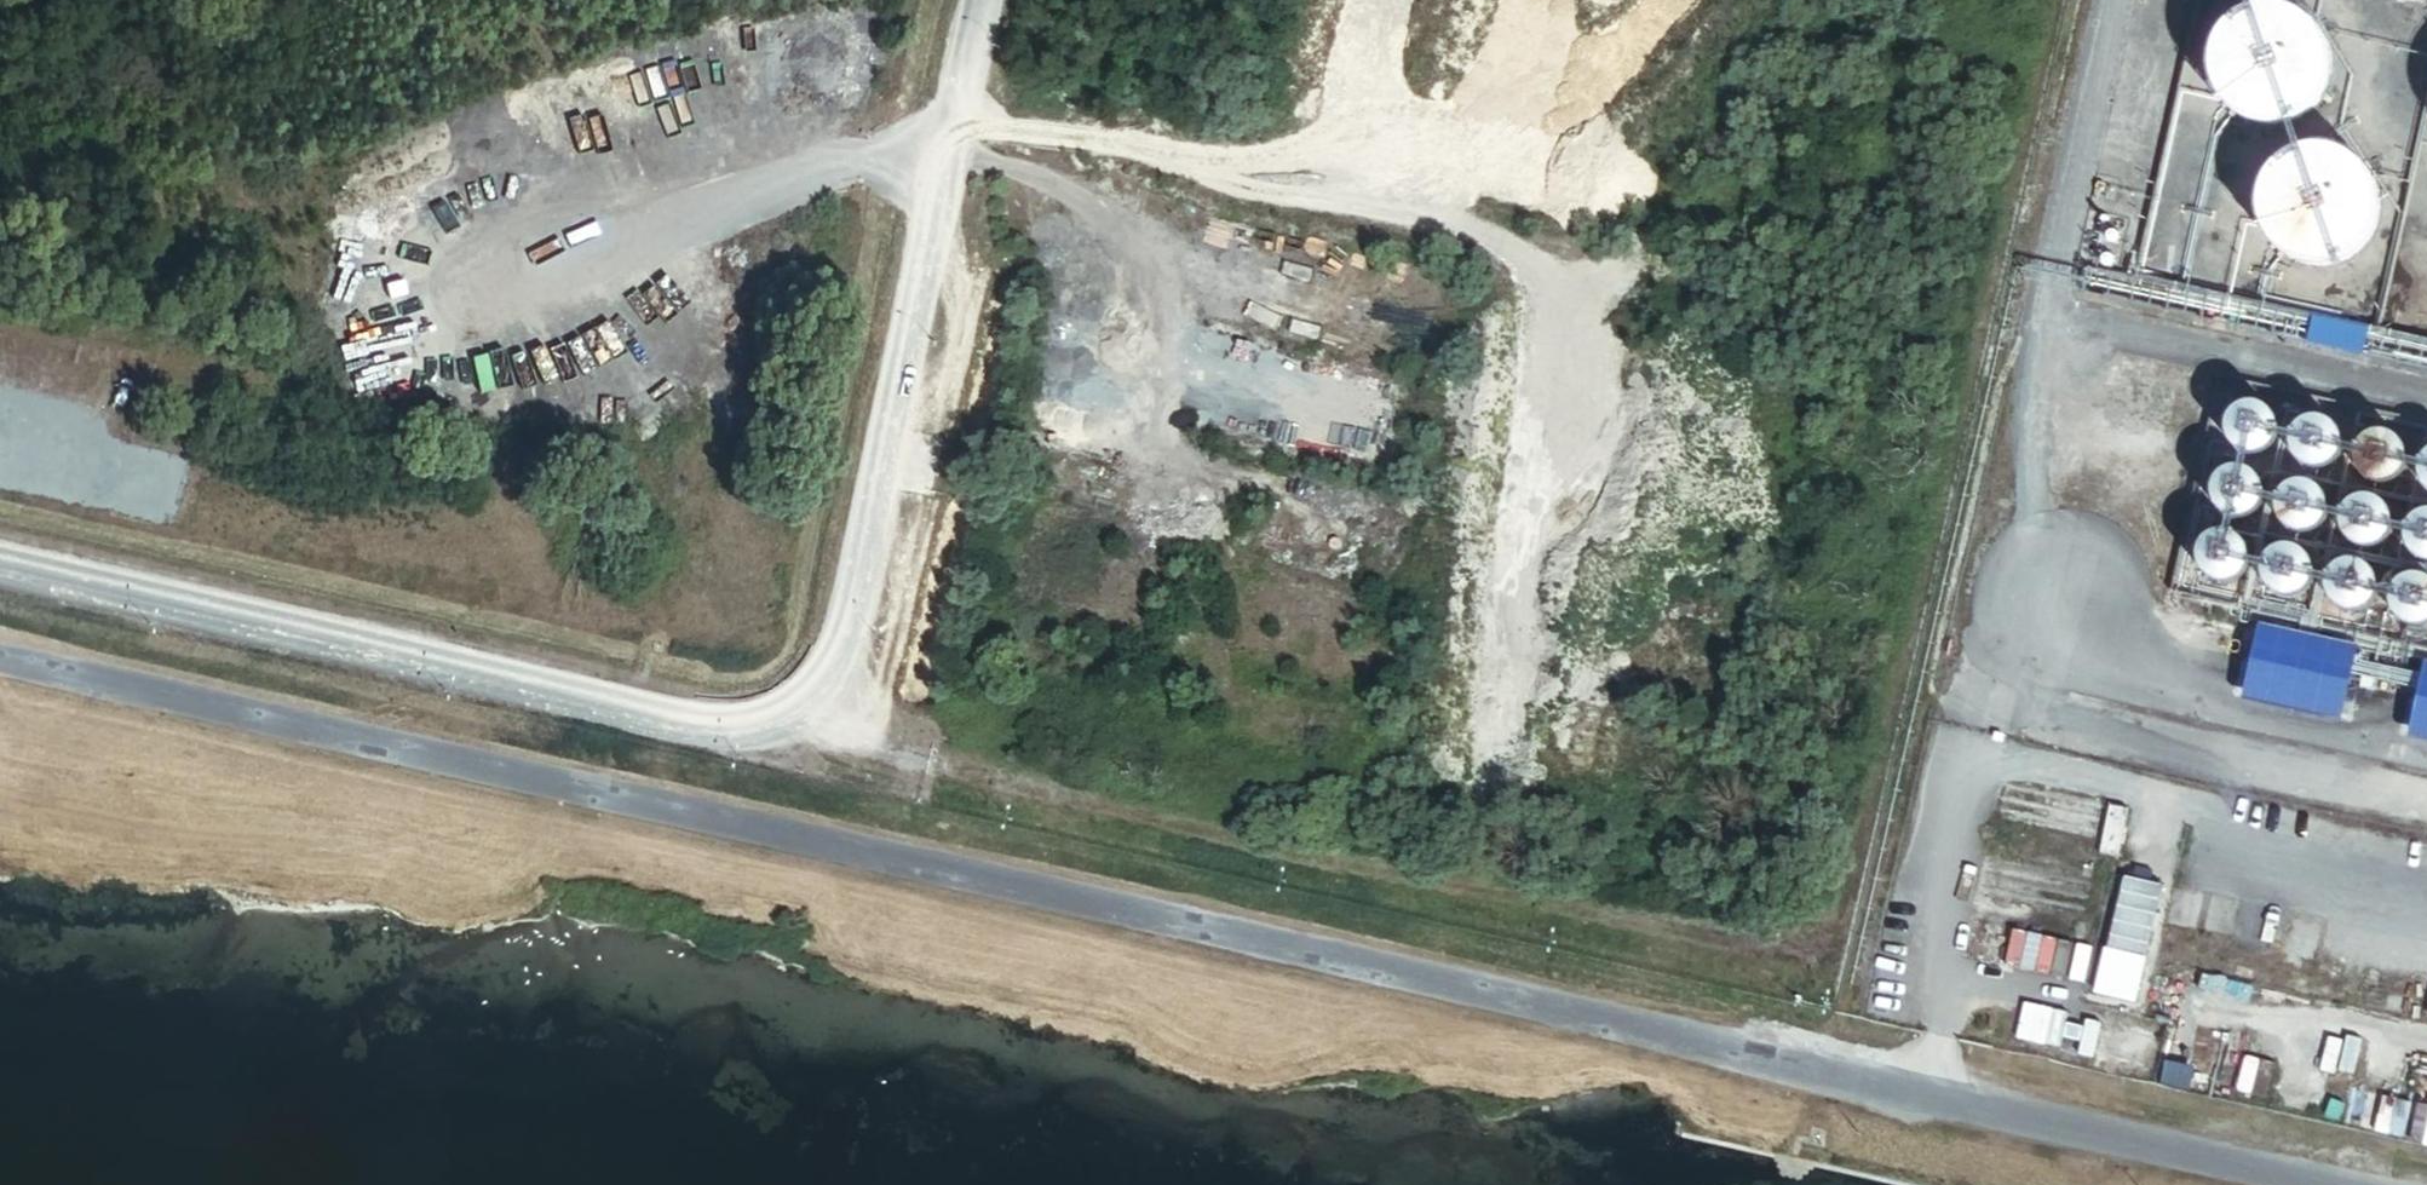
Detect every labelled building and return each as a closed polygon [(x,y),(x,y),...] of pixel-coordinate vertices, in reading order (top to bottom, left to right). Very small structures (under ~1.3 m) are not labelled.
[(2308,102),(2320,85),(2325,65),(2323,45),(2315,26),(2301,11),(2283,1),(2276,0),(2249,0),(2243,1),(2225,10),(2211,25),(2203,44),(2201,64),(2206,84),(2217,101),(2233,114),(2252,121),(2273,121),(2292,114),(2308,102)] [(2338,257),(2354,244),(2365,227),(2370,207),(2369,187),(2361,168),(2347,153),(2329,144),(2309,140),(2289,143),(2271,153),(2257,168),(2248,186),(2246,207),(2251,227),(2262,244),(2279,256),(2298,263),(2318,263),(2338,257)] [(2251,453),(2259,450),(2266,444),(2270,437),(2272,429),(2271,422),(2268,415),(2263,409),(2257,405),(2249,403),(2241,403),(2233,407),(2226,413),(2222,420),(2221,429),(2223,437),(2228,445),(2234,450),(2243,453),(2251,453)] [(2315,467),(2323,464),(2329,459),(2334,451),(2335,444),(2334,436),(2331,429),(2326,424),(2320,419),(2313,418),(2304,418),(2296,421),(2290,427),(2286,435),(2285,444),(2286,452),(2291,459),(2298,465),(2306,467),(2315,467)] [(2378,482),(2386,479),(2392,473),(2397,466),(2398,458),(2397,451),(2394,444),(2390,438),(2383,434),(2376,432),(2367,432),(2359,436),(2353,442),(2349,449),(2348,458),(2350,466),(2354,474),(2361,479),(2369,482),(2378,482)] [(2424,451),(2418,457),(2414,465),(2413,473),(2414,482),(2419,489),(2426,495),(2426,450),(2424,451)] [(2234,515),(2242,512),(2249,507),(2253,499),(2254,492),(2254,484),(2251,477),(2246,472),(2239,468),(2232,466),(2223,466),(2215,469),(2209,475),(2205,483),(2204,492),(2206,500),(2210,507),(2217,513),(2225,515),(2234,515)] [(2299,531),(2308,528),(2314,522),(2318,515),(2320,507),(2319,500),(2316,493),(2311,487),(2305,483),(2298,481),(2289,482),(2281,485),(2275,491),(2271,499),(2269,507),(2271,516),(2276,523),(2283,528),(2291,531),(2299,531)] [(2364,546),(2372,543),(2379,537),(2383,530),(2384,523),(2384,515),(2381,508),(2376,502),(2369,498),(2362,496),(2353,497),(2345,500),(2339,506),(2335,514),(2334,522),(2336,531),(2340,538),(2347,543),(2355,546),(2364,546)] [(2426,512),(2418,512),(2410,516),(2404,522),(2400,529),(2399,538),(2401,546),(2405,554),(2412,559),(2420,562),(2426,562),(2426,512)] [(2222,581),(2230,578),(2237,572),(2241,564),(2243,557),(2242,549),(2239,543),(2234,537),(2228,533),(2220,531),(2212,531),(2204,535),(2197,541),(2193,548),(2192,557),(2194,565),(2199,572),(2205,578),(2214,581),(2222,581)] [(2284,596),(2292,593),(2299,588),(2303,580),(2305,573),(2304,565),(2301,558),(2296,553),(2290,549),(2282,547),(2274,547),(2266,550),(2259,556),(2255,564),(2254,573),(2256,581),(2261,588),(2267,594),(2276,596),(2284,596)] [(2350,611),(2358,608),(2365,602),(2369,595),(2370,587),(2370,580),(2367,573),(2362,567),(2355,563),(2348,561),(2339,562),(2331,565),(2325,571),(2321,578),(2320,587),(2322,595),(2326,603),(2333,608),(2341,611),(2350,611)] [(2423,623),(2426,619),(2426,582),(2421,578),(2413,576),(2405,576),(2397,580),(2390,586),(2386,593),(2385,602),(2387,610),(2392,618),(2398,623),(2406,626),(2415,626),(2423,623)] [(2355,646),(2256,624),(2239,698),(2338,721),(2355,646)] [(2423,662),(2406,736),(2426,741),(2426,663),(2423,662)] [(2160,885),(2124,877),(2096,992),(2132,1001),(2160,885)]
